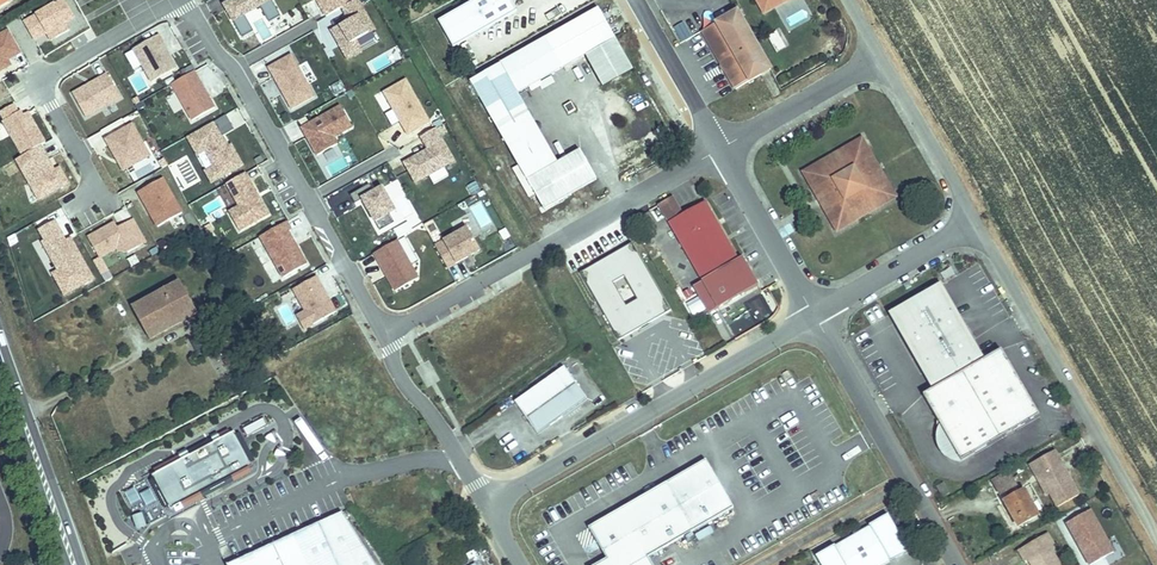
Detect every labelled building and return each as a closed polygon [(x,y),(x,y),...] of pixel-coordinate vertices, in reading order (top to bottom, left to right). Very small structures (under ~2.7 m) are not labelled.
[(74,18),(64,0),(63,0),(23,21),(33,41),(46,34),(50,40),(69,30),(65,22),(74,18)] [(224,3),(236,21),(272,0),(230,0),(224,3)] [(322,20),(341,11),(346,22),(328,31),(344,63),(362,54),(357,43),(373,35),(356,0),(354,0),(347,4),(345,0),(312,0),(322,20)] [(510,0),(473,0),(438,20),(452,47),(517,11),(510,0)] [(768,10),(786,0),(763,0),(768,10)] [(558,160),(518,91),(519,90),(553,71),(547,60),(557,54),(564,65),(587,52),(615,36),(599,6),(472,78),(544,205),(597,175),(581,147),(558,160)] [(735,9),(701,29),(734,86),(769,66),(735,9)] [(12,68),(8,61),(21,55),(8,30),(0,34),(0,74),(12,68)] [(160,34),(135,48),(153,80),(177,66),(160,34)] [(634,69),(615,36),(587,52),(605,86),(634,69)] [(397,46),(366,63),(373,75),(403,57),(397,46)] [(292,52),(266,65),(289,109),(315,96),(292,52)] [(564,65),(557,54),(547,60),(553,71),(564,65)] [(70,91),(85,117),(121,97),(106,71),(70,91)] [(216,108),(196,71),(172,83),(190,120),(216,108)] [(381,90),(406,134),(430,120),(405,76),(381,90)] [(1127,79),(1117,85),(1123,95),(1133,90),(1127,79)] [(577,108),(573,101),(565,105),(569,113),(577,108)] [(313,154),(339,144),(335,134),(351,128),(342,104),(300,121),(313,154)] [(226,113),(215,119),(223,133),(234,127),(226,113)] [(185,135),(210,182),(242,166),(217,118),(185,135)] [(103,136),(122,171),(151,155),(132,120),(103,136)] [(444,166),(456,159),(436,126),(397,149),(416,181),(428,174),(432,182),(448,173),(444,166)] [(861,138),(850,145),(854,153),(828,167),(823,160),(808,169),(816,184),(823,180),(836,205),(829,208),(837,223),(854,213),(850,206),(876,192),(880,199),(892,193),(883,178),(877,182),(863,158),(870,154),(861,138)] [(16,154),(33,199),(69,185),(61,163),(52,166),(43,144),(16,154)] [(828,167),(854,153),(850,145),(823,160),(828,167)] [(863,158),(877,182),(883,178),(870,154),(863,158)] [(138,179),(159,167),(155,160),(134,172),(138,179)] [(237,229),(268,216),(249,171),(218,184),(237,229)] [(185,211),(167,176),(137,193),(158,227),(185,211)] [(836,205),(823,180),(816,184),(829,208),(836,205)] [(383,181),(360,189),(375,230),(398,222),(383,181)] [(876,192),(850,206),(854,213),(880,199),(876,192)] [(404,194),(394,198),(403,219),(412,215),(404,194)] [(738,257),(705,200),(680,214),(669,194),(657,201),(696,269),(703,281),(694,286),(709,313),(759,284),(742,255),(738,257)] [(480,227),(499,217),(487,196),(468,206),(480,227)] [(84,233),(99,261),(144,238),(129,210),(84,233)] [(49,255),(43,257),(62,295),(94,279),(72,233),(65,236),(55,217),(35,227),(49,255)] [(287,220),(259,232),(279,277),(307,264),(287,220)] [(444,266),(480,251),(469,224),(433,239),(444,266)] [(372,251),(394,290),(420,276),(397,237),(372,251)] [(619,337),(670,308),(633,242),(582,271),(619,337)] [(911,272),(906,275),(909,280),(915,278),(911,272)] [(285,288),(304,328),(336,312),(318,273),(285,288)] [(893,304),(936,379),(987,352),(944,277),(893,304)] [(188,295),(181,281),(131,308),(148,338),(202,309),(193,293),(188,295)] [(1042,407),(1006,341),(987,352),(936,379),(926,385),(962,451),(1042,407)] [(426,385),(438,380),(430,362),(418,368),(426,385)] [(559,362),(510,398),(532,430),(582,394),(559,362)] [(244,428),(248,436),(269,424),(265,417),(244,428)] [(183,457),(153,472),(171,507),(253,466),(235,431),(223,437),(221,434),(215,438),(216,440),(190,453),(188,451),(181,454),(183,457)] [(1081,489),(1059,444),(1043,452),(1049,463),(1042,466),(1059,500),(1081,489)] [(1049,463),(1043,452),(1037,455),(1042,466),(1049,463)] [(1008,484),(1019,478),(1012,466),(1001,472),(1008,484)] [(662,477),(583,522),(601,554),(583,564),(650,564),(642,552),(689,525),(662,477)] [(945,482),(938,485),(943,496),(950,492),(945,482)] [(1026,520),(1044,511),(1029,484),(1011,493),(1026,520)] [(1087,564),(1115,551),(1092,506),(1065,520),(1087,564)] [(137,528),(147,524),(142,511),(132,514),(137,528)] [(889,516),(871,527),(874,532),(837,553),(834,548),(817,558),(821,564),(874,564),(889,557),(892,563),(911,553),(889,516)] [(322,520),(241,556),(245,564),(342,564),(322,520)] [(1049,526),(1041,530),(1047,540),(1050,539),(1054,536),(1049,526)] [(837,553),(874,532),(871,527),(834,548),(837,553)] [(1035,564),(1063,564),(1050,539),(1047,540),(1041,530),(1019,542),(1025,553),(1028,551),(1035,564)] [(241,556),(230,561),(232,564),(245,564),(241,556)] [(874,564),(889,564),(892,563),(889,557),(874,564)]
